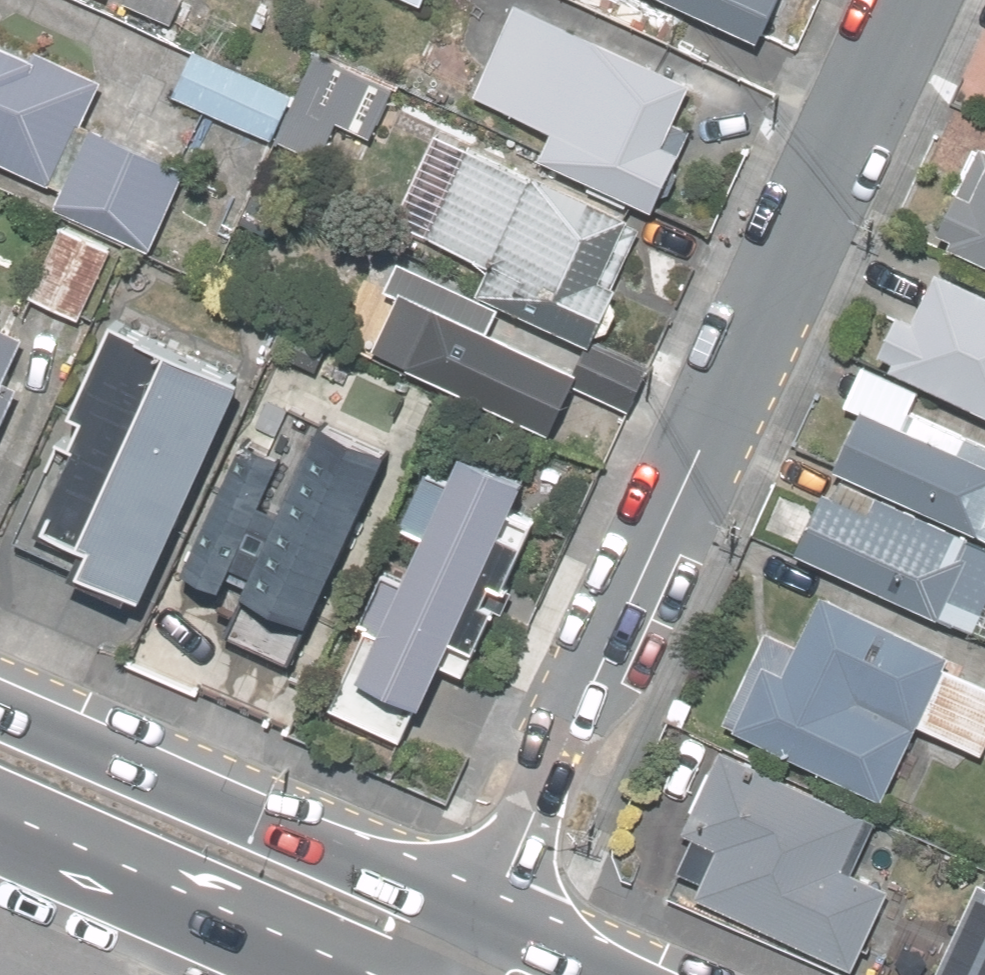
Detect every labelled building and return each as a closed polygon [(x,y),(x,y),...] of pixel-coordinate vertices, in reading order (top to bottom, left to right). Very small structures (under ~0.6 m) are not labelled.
[(103,12),(108,0),(75,0),(103,12)] [(410,12),(415,0),(385,0),(410,12)] [(456,100),(539,138),(527,164),(660,226),(699,142),(667,127),(691,76),(527,0),(502,0),(456,100)] [(746,49),(766,0),(629,0),(746,49)] [(19,57),(0,50),(0,180),(139,235),(170,157),(88,124),(106,78),(24,45),(19,57)] [(328,116),(369,134),(390,83),(309,48),(287,99),(328,116)] [(165,110),(306,169),(328,116),(287,99),(187,57),(165,110)] [(615,219),(458,151),(448,174),(408,157),(378,226),(474,268),(462,296),(480,304),(562,339),(615,219)] [(977,196),(962,191),(943,232),(955,237),(950,248),(984,264),(984,177),(977,196)] [(107,242),(54,220),(19,307),(71,329),(107,242)] [(358,359),(536,432),(564,363),(471,325),(480,304),(396,269),(358,359)] [(940,271),(919,319),(901,315),(884,353),(897,358),(894,367),(984,409),(984,292),(940,271)] [(235,381),(93,318),(22,477),(38,484),(13,539),(62,561),(52,583),(130,618),(235,381)] [(24,349),(0,337),(0,398),(24,349)] [(851,367),(803,468),(817,475),(984,554),(984,431),(851,367)] [(375,447),(284,405),(263,450),(233,436),(167,584),(288,640),(375,447)] [(340,687),(401,716),(423,671),(457,687),(545,504),(450,458),(340,687)] [(817,475),(779,556),(984,653),(984,554),(817,475)] [(984,761),(984,732),(982,730),(984,723),(984,683),(814,602),(791,648),(759,633),(708,740),(864,814),(907,724),(984,761)] [(872,818),(864,814),(708,740),(641,883),(834,974),(847,974),(891,883),(850,864),(872,818)] [(926,974),(984,974),(984,872),(977,868),(926,974)]
